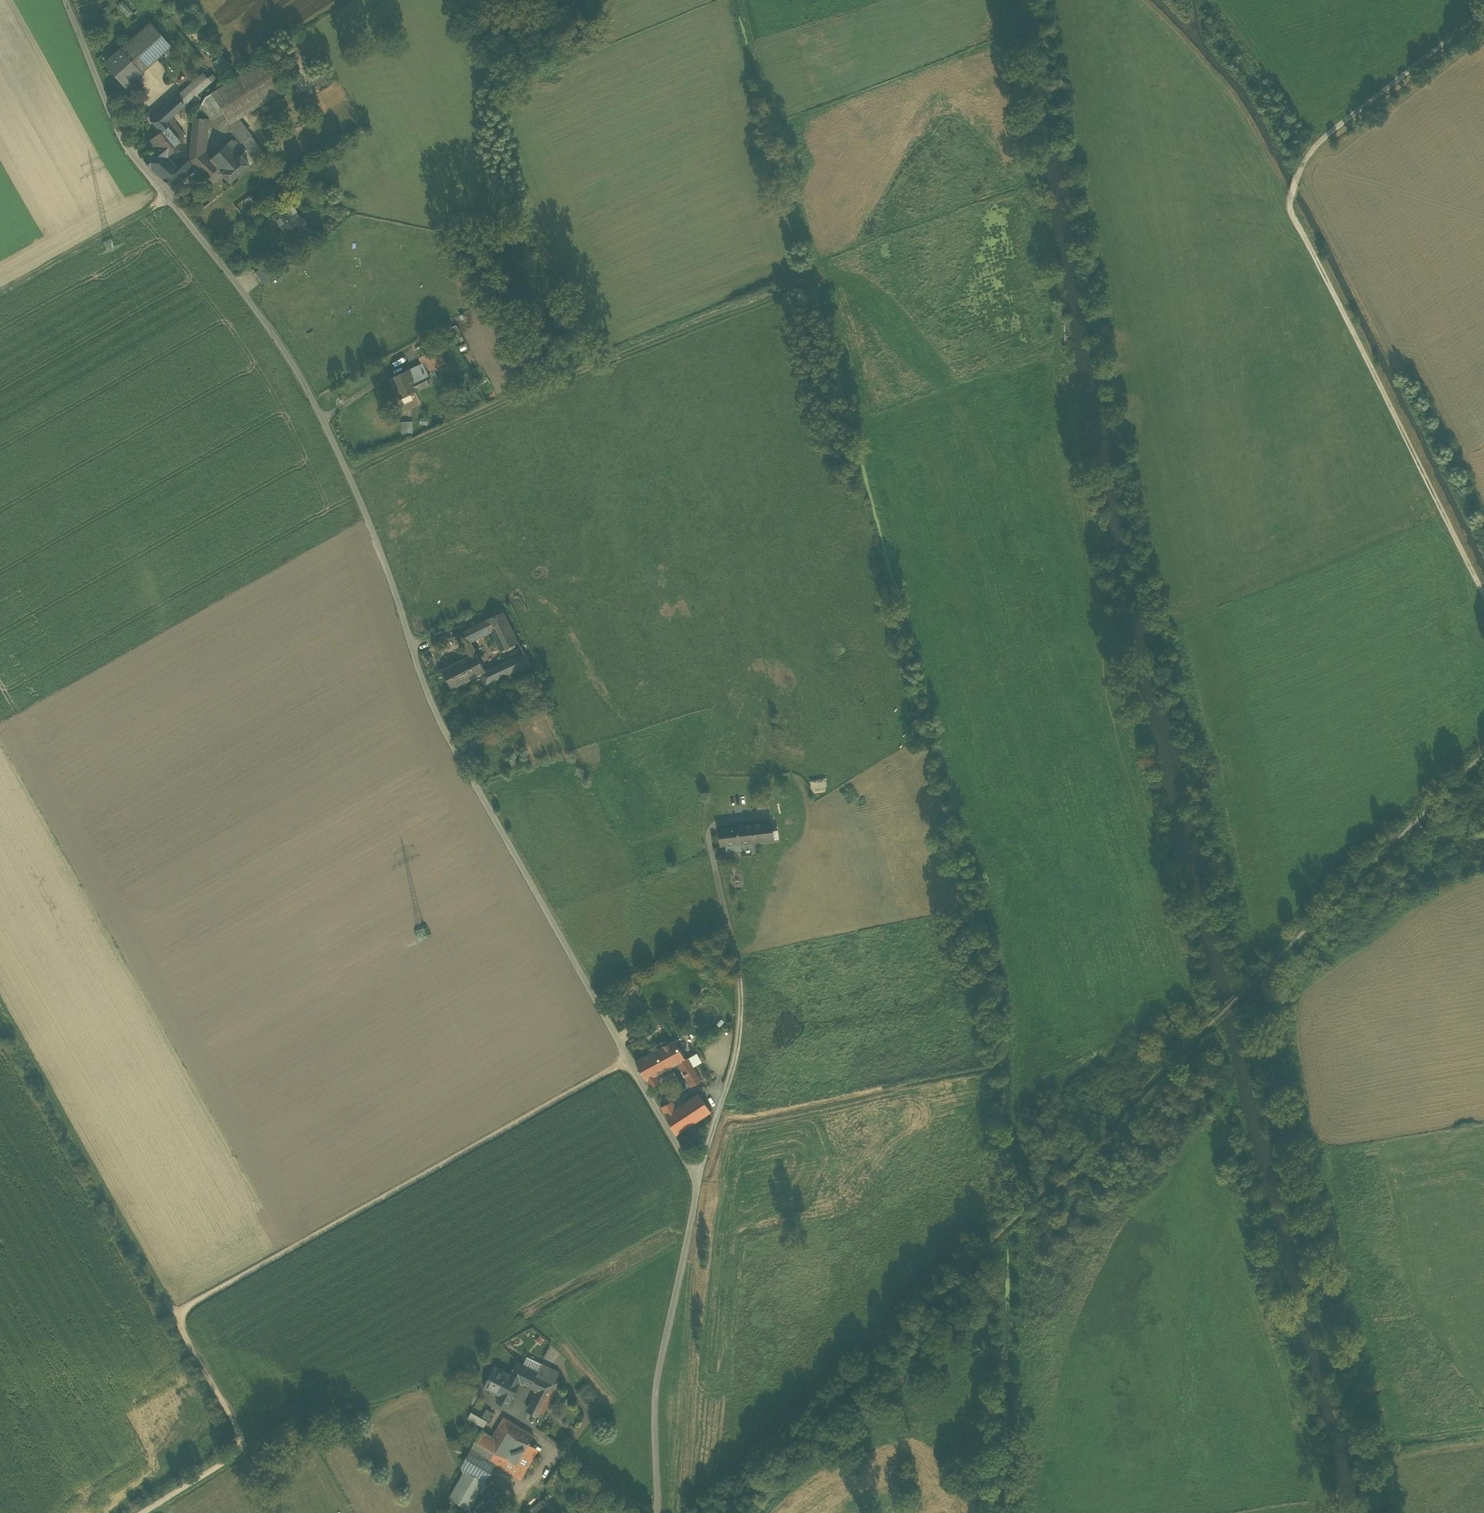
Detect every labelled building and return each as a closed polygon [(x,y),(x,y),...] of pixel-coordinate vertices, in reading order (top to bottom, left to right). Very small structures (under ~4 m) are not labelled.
[(133,11),(122,1),(117,6),(127,17),(133,11)] [(109,5),(102,8),(105,14),(112,10),(109,5)] [(121,49),(141,72),(170,45),(151,23),(121,49)] [(105,63),(126,86),(141,72),(121,49),(105,63)] [(212,62),(221,74),(231,67),(222,55),(212,62)] [(224,114),(230,123),(237,118),(281,91),(262,61),(211,93),(221,108),(224,114)] [(310,73),(320,88),(330,82),(320,66),(310,73)] [(203,73),(176,97),(184,105),(191,100),(196,106),(200,99),(196,95),(215,78),(212,75),(208,78),(203,73)] [(205,97),(194,117),(205,118),(209,119),(221,108),(211,93),(205,97)] [(176,113),(176,112),(184,105),(176,97),(168,104),(176,113)] [(171,117),(176,113),(168,104),(163,108),(171,117)] [(175,121),(171,117),(163,108),(158,113),(169,126),(174,121),(175,121)] [(209,119),(215,119),(224,114),(221,108),(209,119)] [(275,111),(263,119),(267,126),(280,118),(275,111)] [(150,140),(157,148),(174,132),(169,126),(158,113),(151,119),(161,131),(150,140)] [(189,160),(195,166),(204,155),(202,153),(205,118),(194,117),(193,117),(189,160)] [(209,119),(205,118),(202,153),(204,155),(209,160),(211,158),(206,152),(209,119)] [(250,135),(237,118),(230,123),(230,131),(241,143),(242,142),(250,135)] [(174,132),(179,128),(174,121),(169,126),(174,132)] [(174,132),(180,140),(184,136),(184,134),(179,128),(174,132)] [(174,132),(157,148),(164,157),(177,147),(182,143),(180,140),(174,132)] [(258,147),(250,135),(242,142),(250,152),(258,147)] [(220,173),(240,155),(244,151),(235,141),(230,140),(211,158),(209,160),(208,160),(216,169),(220,173)] [(151,168),(163,179),(185,157),(177,147),(164,157),(151,168)] [(267,159),(258,147),(250,152),(249,153),(248,153),(253,160),(257,166),(267,159)] [(151,168),(164,157),(157,148),(144,159),(151,168)] [(246,149),(244,151),(240,155),(248,164),(253,160),(248,153),(249,153),(246,149)] [(195,166),(201,171),(208,160),(209,160),(204,155),(195,166)] [(220,173),(229,183),(248,165),(248,164),(240,155),(220,173)] [(195,166),(185,157),(163,179),(173,188),(195,166)] [(216,169),(208,160),(201,171),(208,178),(216,169)] [(278,191),(282,196),(292,188),(289,183),(278,191)] [(190,197),(197,207),(201,204),(194,194),(190,197)] [(244,200),(247,205),(255,199),(252,194),(244,200)] [(292,225),(302,239),(313,231),(303,217),(301,219),(290,203),(273,215),(285,231),(292,225)] [(255,273),(262,282),(273,274),(266,265),(255,273)] [(461,332),(457,325),(448,330),(452,337),(461,332)] [(416,350),(420,357),(424,354),(436,347),(433,340),(416,350)] [(436,347),(424,354),(427,360),(432,370),(434,369),(445,363),(436,347)] [(423,363),(428,372),(429,372),(432,370),(427,360),(423,363)] [(409,370),(413,380),(424,374),(428,372),(423,363),(409,370)] [(432,370),(429,372),(434,381),(439,379),(434,369),(432,370)] [(400,398),(418,389),(413,380),(409,370),(390,378),(400,398)] [(429,384),(434,381),(429,372),(428,372),(424,374),(429,384)] [(429,384),(424,374),(413,380),(418,389),(429,384)] [(413,421),(400,421),(401,433),(413,433),(413,421)] [(481,622),(476,625),(481,635),(491,630),(501,651),(509,647),(519,642),(504,611),(481,622)] [(474,639),(481,635),(476,625),(470,628),(474,639)] [(471,641),(474,639),(470,628),(457,634),(469,656),(463,659),(470,673),(472,671),(475,676),(480,674),(480,673),(485,671),(486,671),(471,641)] [(481,673),(485,683),(530,663),(525,653),(481,673)] [(442,669),(451,688),(475,676),(472,671),(470,673),(463,659),(442,669)] [(544,700),(536,705),(542,713),(549,709),(544,700)] [(473,739),(474,738),(481,735),(478,728),(470,732),(473,739)] [(507,757),(513,769),(522,766),(515,753),(507,757)] [(825,782),(811,783),(813,794),(826,793),(825,782)] [(772,822),(752,824),(754,841),(774,839),(772,822)] [(741,843),(754,841),(752,824),(736,826),(739,843),(741,843)] [(721,845),(726,845),(739,843),(736,826),(718,828),(721,845)] [(741,843),(739,843),(726,845),(726,852),(742,850),(741,843)] [(675,1039),(660,1048),(670,1067),(677,1063),(685,1059),(675,1039)] [(656,1075),(670,1067),(660,1048),(636,1060),(647,1080),(650,1087),(660,1081),(656,1075)] [(689,1057),(694,1066),(702,1062),(697,1052),(689,1057)] [(685,1059),(699,1084),(703,1082),(694,1066),(689,1057),(685,1059)] [(691,1087),(693,1087),(699,1084),(685,1059),(677,1063),(691,1087)] [(699,1093),(676,1108),(666,1115),(676,1134),(711,1111),(699,1093)] [(662,1108),(666,1115),(676,1108),(672,1101),(662,1108)] [(522,1366),(527,1368),(537,1374),(540,1368),(543,1364),(527,1356),(522,1366)] [(540,1368),(537,1374),(554,1382),(560,1371),(543,1362),(543,1364),(540,1368)] [(516,1363),(510,1374),(499,1395),(497,1400),(508,1406),(521,1381),(527,1368),(522,1366),(516,1363)] [(484,1387),(499,1395),(510,1374),(495,1366),(484,1387)] [(531,1386),(537,1374),(527,1368),(521,1381),(531,1386)] [(554,1382),(537,1374),(531,1386),(536,1389),(532,1398),(534,1399),(525,1418),(537,1424),(558,1384),(555,1383),(554,1382)] [(481,1431),(486,1422),(482,1419),(487,1410),(485,1409),(480,1416),(477,1423),(474,1427),(481,1431)] [(492,1413),(487,1410),(482,1419),(486,1422),(492,1413)] [(468,1418),(477,1423),(480,1416),(471,1411),(468,1418)] [(492,1438),(499,1442),(512,1422),(504,1418),(492,1438)] [(484,1445),(479,1452),(488,1458),(497,1464),(519,1477),(520,1476),(523,1471),(534,1453),(526,1448),(533,1436),(512,1422),(499,1442),(503,1445),(503,1446),(505,1448),(500,1455),(484,1445)] [(484,1445),(500,1455),(505,1448),(503,1446),(503,1445),(499,1442),(492,1438),(481,1431),(472,1448),(479,1452),(484,1445)] [(477,1476),(479,1471),(488,1458),(479,1452),(472,1448),(461,1467),(465,1469),(477,1476)] [(497,1464),(488,1458),(479,1471),(477,1476),(486,1481),(497,1464)] [(449,1498),(470,1509),(486,1481),(477,1476),(465,1469),(449,1498)] [(551,1502),(546,1497),(541,1501),(546,1507),(551,1502)] [(551,1502),(546,1507),(550,1512),(556,1508),(551,1502)]
